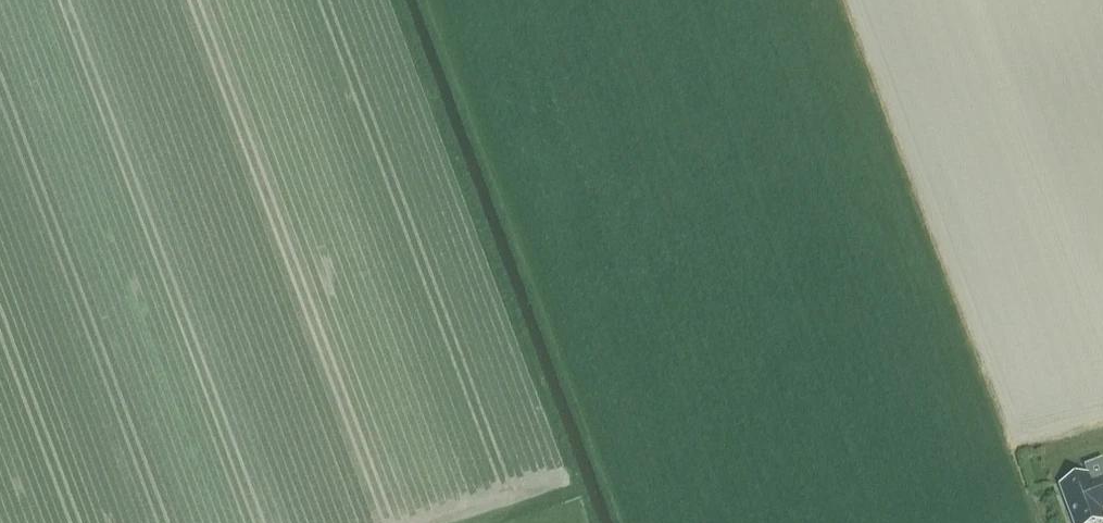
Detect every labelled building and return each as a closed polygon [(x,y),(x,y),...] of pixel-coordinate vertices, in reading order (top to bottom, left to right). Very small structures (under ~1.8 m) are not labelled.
[(1073,522),(1102,522),(1102,515),(1102,512),(1102,480),(1091,484),(1088,477),(1059,488),(1073,522)]
